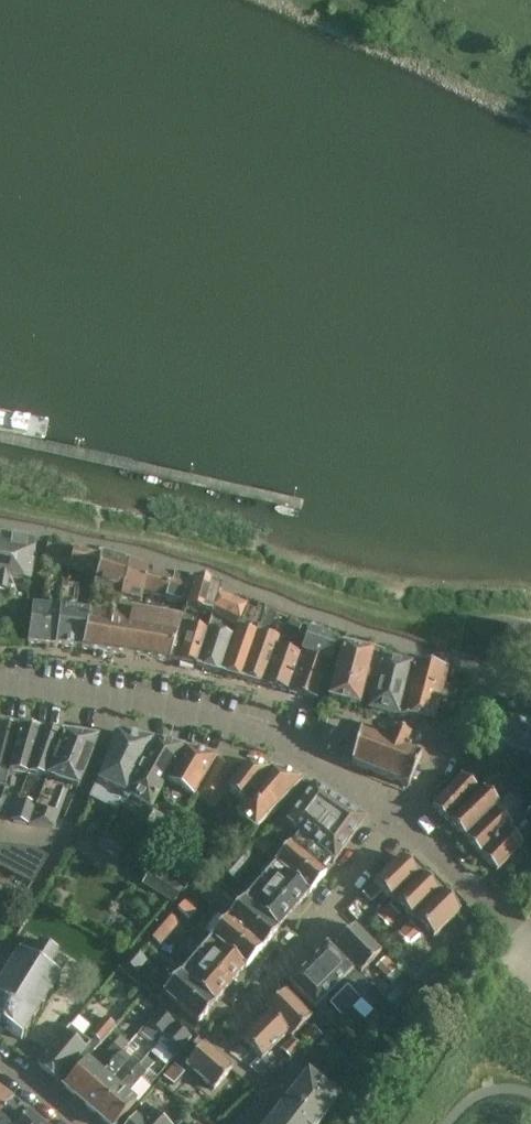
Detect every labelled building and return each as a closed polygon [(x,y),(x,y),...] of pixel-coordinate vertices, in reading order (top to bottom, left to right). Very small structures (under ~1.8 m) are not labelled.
[(5,595),(7,581),(29,585),(34,543),(0,536),(0,594),(5,595)] [(47,543),(43,558),(42,563),(68,568),(86,573),(84,583),(93,585),(96,573),(99,555),(47,543)] [(96,573),(93,585),(91,594),(91,595),(118,601),(120,597),(121,592),(129,564),(99,557),(100,555),(99,555),(96,573)] [(147,569),(129,564),(121,592),(120,597),(141,602),(143,593),(142,593),(147,569)] [(142,593),(143,593),(163,599),(169,575),(147,569),(142,593)] [(192,581),(169,575),(163,599),(185,605),(192,581)] [(219,589),(192,581),(185,605),(184,608),(212,616),(213,615),(211,614),(217,594),(219,589)] [(47,608),(31,606),(27,643),(54,646),(61,584),(44,582),(42,600),(47,601),(47,608)] [(61,584),(54,646),(81,649),(89,612),(76,610),(71,610),(71,603),(77,604),(78,587),(61,584)] [(213,615),(236,626),(238,626),(239,623),(245,607),(217,594),(211,614),(213,615)] [(116,608),(118,601),(91,595),(88,608),(89,608),(89,612),(81,649),(168,662),(181,618),(182,618),(131,608),(131,610),(116,608)] [(236,626),(220,674),(241,679),(266,608),(257,605),(255,611),(245,608),(239,623),(238,626),(236,626)] [(266,608),(241,679),(261,685),(275,646),(289,650),(301,623),(289,618),(281,639),(278,638),(278,639),(267,635),(268,635),(276,612),(266,608)] [(213,615),(212,616),(206,631),(195,667),(220,674),(236,626),(213,615)] [(192,621),(182,618),(181,618),(168,662),(195,667),(206,631),(191,626),(192,621)] [(302,651),(330,661),(337,640),(309,631),(306,637),(300,634),(294,652),(301,654),(302,651)] [(275,646),(261,685),(261,684),(288,692),(301,654),(294,652),(289,650),(275,646)] [(342,646),(328,701),(357,709),(357,708),(360,709),(362,702),(359,701),(364,680),(370,681),(376,656),(371,654),(342,646)] [(301,654),(288,692),(316,701),(330,661),(302,651),(301,654)] [(369,711),(396,717),(409,665),(382,659),(376,656),(370,681),(376,683),(369,711)] [(412,660),(398,717),(434,718),(439,700),(444,702),(446,695),(441,694),(447,669),(412,660)] [(513,720),(505,746),(530,754),(530,725),(513,720)] [(8,772),(19,728),(0,725),(0,786),(4,787),(8,772)] [(8,772),(27,775),(40,731),(19,728),(8,772)] [(35,790),(41,791),(62,735),(40,731),(27,775),(38,777),(35,790)] [(351,763),(405,786),(407,787),(420,757),(404,750),(409,737),(393,731),(387,744),(359,732),(351,763)] [(41,791),(35,805),(28,826),(53,829),(69,786),(77,789),(96,740),(62,735),(41,791)] [(116,811),(123,799),(154,744),(115,736),(97,784),(90,798),(110,808),(116,811)] [(142,822),(162,788),(183,751),(154,744),(123,799),(127,803),(123,810),(142,822)] [(187,805),(192,796),(213,758),(183,750),(183,751),(162,788),(162,794),(162,798),(165,802),(168,805),(173,808),(178,808),(183,807),(187,805)] [(211,809),(225,793),(246,766),(213,758),(192,796),(211,809)] [(267,820),(301,784),(301,783),(246,766),(225,793),(242,805),(234,815),(253,832),(266,820),(267,820)] [(479,791),(461,774),(431,806),(448,823),(479,791)] [(299,835),(309,844),(338,804),(312,787),(286,824),(299,835)] [(465,839),(494,809),(503,800),(509,794),(507,791),(495,802),(482,790),(480,792),(479,791),(448,823),(465,839)] [(0,801),(0,818),(10,821),(17,801),(2,796),(0,801)] [(28,826),(35,805),(17,800),(17,801),(10,821),(28,826)] [(363,822),(338,804),(309,844),(330,862),(333,864),(363,822)] [(482,857),(508,830),(511,826),(494,809),(465,839),(482,857)] [(508,830),(482,857),(496,871),(522,844),(508,830)] [(117,857),(124,844),(104,832),(96,844),(117,857)] [(299,835),(290,844),(322,872),(330,862),(309,844),(299,835)] [(253,845),(265,855),(272,847),(260,837),(253,845)] [(157,849),(146,842),(139,852),(151,859),(157,849)] [(308,895),(325,875),(322,872),(290,844),(273,864),(273,865),(308,894),(308,895)] [(1,845),(0,846),(0,866),(32,884),(47,857),(33,849),(1,845)] [(236,863),(244,871),(252,861),(244,854),(236,863)] [(393,900),(418,876),(399,857),(362,894),(371,903),(382,892),(392,903),(394,901),(393,900)] [(244,871),(236,863),(227,873),(236,881),(244,871)] [(292,912),(308,894),(273,865),(258,883),(292,912)] [(171,903),(180,889),(151,871),(142,884),(171,903)] [(420,874),(418,876),(393,900),(394,901),(413,920),(414,918),(438,893),(420,874)] [(292,912),(258,883),(243,901),(277,930),(292,912)] [(199,896),(210,905),(217,897),(207,887),(199,896)] [(414,918),(433,937),(460,911),(440,891),(438,893),(414,918)] [(278,931),(277,930),(243,901),(242,900),(225,919),(261,950),(278,931)] [(195,913),(191,909),(184,903),(177,910),(189,920),(195,913)] [(377,916),(387,926),(398,915),(388,904),(377,916)] [(161,928),(169,935),(178,923),(171,917),(161,928)] [(261,950),(225,919),(209,938),(210,939),(244,969),(245,969),(261,950)] [(419,932),(409,922),(397,933),(407,943),(419,932)] [(380,953),(354,926),(334,946),(361,972),(380,953)] [(169,935),(161,928),(152,940),(159,946),(169,935)] [(21,1040),(22,1037),(24,1038),(25,1037),(23,1035),(30,1024),(33,1025),(34,1023),(31,1022),(39,1010),(41,1011),(42,1009),(40,1008),(47,996),(49,997),(51,995),(48,994),(56,982),(58,983),(59,982),(57,980),(68,962),(27,938),(16,956),(14,954),(13,956),(15,957),(8,969),(6,968),(5,970),(7,971),(0,982),(0,1027),(21,1040)] [(229,986),(244,969),(210,939),(194,957),(229,986)] [(326,944),(307,963),(333,990),(353,971),(326,944)] [(390,952),(375,967),(387,978),(402,963),(390,952)] [(129,966),(136,972),(144,964),(146,961),(139,955),(129,966)] [(213,1004),(229,986),(194,957),(179,975),(213,1004)] [(288,982),(291,985),(314,1009),(333,990),(307,963),(288,982)] [(213,1004),(179,975),(178,974),(161,994),(197,1025),(214,1005),(213,1004)] [(348,986),(339,995),(350,1006),(359,997),(348,986)] [(396,989),(386,998),(397,1009),(407,1001),(396,989)] [(267,1014),(287,1034),(291,1038),(291,1037),(311,1018),(284,992),(265,1011),(267,1014)] [(350,1006),(339,995),(330,1004),(341,1015),(350,1006)] [(153,1015),(169,1028),(174,1023),(158,1009),(153,1015)] [(261,1059),(287,1034),(267,1014),(241,1040),(261,1059)] [(68,1026),(45,1054),(37,1064),(58,1082),(71,1065),(77,1070),(87,1059),(100,1043),(114,1026),(104,1018),(90,1035),(87,1032),(91,1027),(78,1016),(68,1026)] [(163,1036),(174,1045),(168,1053),(173,1058),(191,1037),(174,1023),(169,1028),(167,1032),(163,1036)] [(306,1042),(317,1030),(312,1026),(301,1038),(306,1042)] [(317,1030),(306,1042),(310,1046),(321,1035),(317,1030)] [(87,1059),(77,1070),(63,1087),(79,1101),(127,1045),(131,1041),(125,1035),(123,1037),(121,1036),(112,1046),(95,1067),(87,1059)] [(291,1037),(291,1038),(280,1048),(289,1057),(300,1046),(291,1037)] [(231,1069),(203,1045),(185,1066),(213,1090),(231,1069)] [(121,1053),(79,1101),(96,1115),(119,1087),(110,1080),(128,1060),(121,1053)] [(144,1073),(153,1063),(145,1056),(119,1087),(96,1115),(106,1123),(117,1123),(136,1102),(126,1094),(144,1073)] [(184,1073),(173,1064),(163,1076),(174,1085),(184,1073)] [(338,1099),(307,1074),(268,1123),(318,1123),(338,1099)] [(0,1090),(0,1112),(12,1098),(0,1090)] [(28,1112),(12,1098),(0,1112),(0,1123),(17,1123),(28,1112)] [(128,1123),(166,1123),(144,1105),(128,1123)] [(28,1112),(17,1123),(40,1123),(28,1112)]
